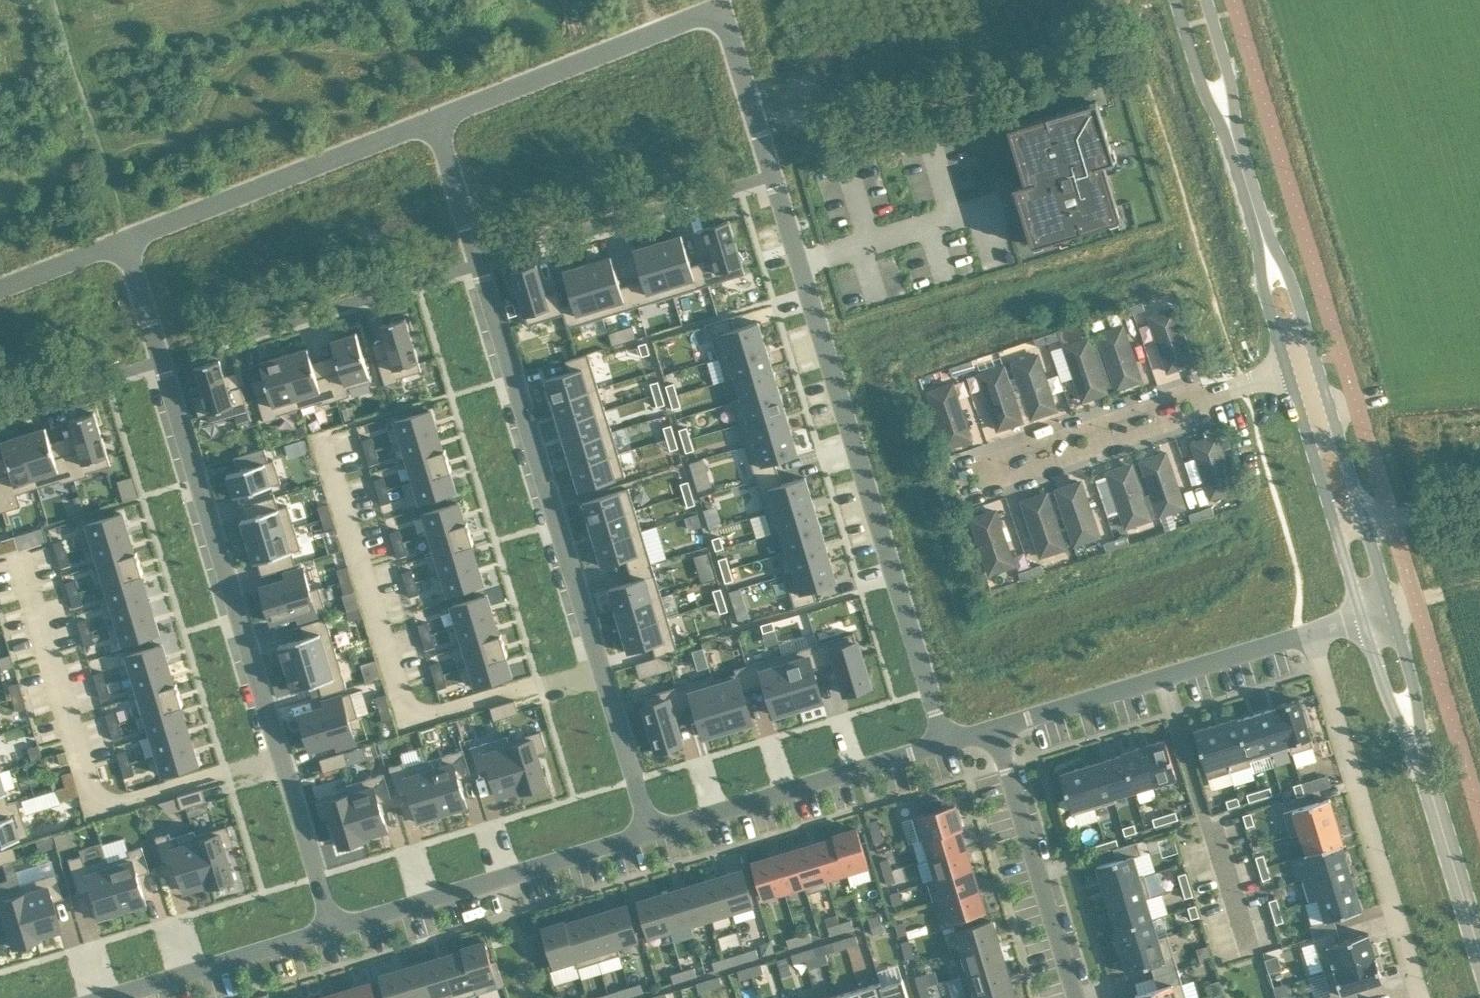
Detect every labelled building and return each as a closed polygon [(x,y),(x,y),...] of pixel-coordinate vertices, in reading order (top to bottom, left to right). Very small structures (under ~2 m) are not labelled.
[(1023,214),(1032,245),(1111,221),(1106,207),(1117,204),(1101,151),(1112,148),(1100,110),(1090,113),(1087,103),(1019,124),(1023,137),(1012,141),(1021,168),(1025,182),(1014,185),(1018,199),(1023,198),(1028,213),(1023,214)] [(713,258),(702,261),(709,284),(745,273),(729,219),(704,227),(713,258)] [(682,234),(658,241),(674,294),(709,284),(702,261),(691,265),(682,234)] [(643,279),(632,283),(639,305),(674,294),(658,241),(634,248),(643,279)] [(611,255),(587,262),(604,316),(639,305),(632,283),(621,286),(611,255)] [(562,304),(561,304),(564,313),(563,313),(568,327),(568,326),(604,316),(587,262),(563,270),(573,300),(562,304)] [(537,263),(512,271),(528,324),(563,313),(564,313),(561,304),(562,304),(558,290),(557,291),(546,294),(537,263)] [(1143,301),(1131,305),(1134,312),(1145,309),(1143,301)] [(514,302),(506,304),(510,316),(517,313),(514,302)] [(1131,305),(1120,308),(1122,316),(1134,312),(1131,305)] [(1168,371),(1193,362),(1174,307),(1150,316),(1168,371)] [(735,315),(705,324),(706,325),(709,324),(719,357),(766,344),(759,321),(735,328),(732,317),(735,316),(735,315)] [(390,355),(378,359),(384,379),(385,384),(399,380),(398,377),(422,370),(406,317),(381,325),(385,339),(390,355)] [(1117,388),(1142,380),(1123,325),(1098,333),(1117,388)] [(1058,330),(1047,334),(1049,342),(1061,338),(1058,330)] [(341,370),(329,374),(337,398),(350,394),(348,387),(353,385),(371,380),(357,332),(332,339),(336,354),(341,370)] [(1047,334),(1035,338),(1038,346),(1049,342),(1047,334)] [(1083,400),(1108,391),(1089,336),(1064,345),(1083,400)] [(647,341),(639,343),(642,355),(650,353),(647,341)] [(766,344),(719,357),(726,379),(726,380),(735,378),(735,377),(772,365),(766,344)] [(308,347),(284,354),(300,407),(322,400),(323,403),(337,398),(329,374),(317,377),(313,361),(308,347)] [(569,371),(546,378),(553,401),(599,387),(588,352),(577,356),(569,358),(566,359),(569,371)] [(258,396),(257,396),(265,420),(278,416),(277,413),(300,407),(284,354),(260,361),(265,376),(269,392),(258,396)] [(1032,417),(1057,408),(1038,354),(1013,362),(1032,417)] [(198,396),(194,397),(199,415),(209,412),(212,421),(235,414),(238,423),(252,419),(241,385),(229,389),(225,375),(220,359),(195,366),(203,394),(198,396)] [(972,359),(961,363),(963,371),(975,367),(972,359)] [(961,363),(949,367),(952,375),(963,371),(961,363)] [(772,365),(735,377),(735,378),(741,397),(742,399),(779,387),(772,365)] [(998,429),(1023,420),(1004,365),(979,374),(998,429)] [(658,380),(651,382),(654,394),(662,392),(658,380)] [(674,382),(666,385),(667,389),(670,396),(678,394),(674,382)] [(947,446),(972,438),(953,383),(928,391),(947,446)] [(599,387),(553,401),(559,423),(605,409),(599,387)] [(741,397),(732,400),(733,401),(739,423),(785,409),(779,387),(742,399),(741,397)] [(662,392),(654,394),(658,406),(665,403),(662,392)] [(678,394),(670,396),(673,408),(681,405),(678,394)] [(431,409),(396,420),(402,440),(437,429),(431,409)] [(605,409),(559,423),(566,444),(612,431),(605,409)] [(785,409),(739,423),(746,445),(792,431),(785,409)] [(79,450),(67,453),(75,478),(88,474),(87,471),(90,470),(111,464),(95,411),(70,419),(74,434),(79,450)] [(672,424),(664,426),(667,438),(675,435),(672,424)] [(46,426),(22,433),(38,486),(60,479),(61,482),(75,478),(67,453),(55,457),(51,441),(46,426)] [(687,426),(679,428),(683,440),(691,438),(687,426)] [(437,429),(402,440),(408,460),(443,449),(443,448),(437,429)] [(612,431),(566,444),(572,466),(619,452),(612,431)] [(792,431),(746,445),(756,479),(779,472),(775,461),(799,453),(792,431)] [(0,474),(0,490),(6,509),(19,505),(16,493),(38,486),(22,433),(0,440),(0,446),(3,456),(7,471),(0,474)] [(1211,497),(1236,489),(1217,434),(1193,442),(1211,497)] [(675,435),(667,438),(671,449),(679,447),(675,435)] [(372,436),(362,439),(366,451),(375,448),(372,436)] [(691,438),(683,440),(686,451),(694,449),(691,438)] [(238,470),(227,473),(234,496),(238,494),(242,506),(276,496),(273,486),(272,484),(281,481),(274,459),(269,460),(265,447),(234,456),(238,470)] [(375,448),(366,451),(370,464),(379,461),(375,448)] [(443,449),(408,460),(414,480),(450,470),(452,469),(445,448),(443,448),(443,449)] [(1160,515),(1185,506),(1166,451),(1142,460),(1160,515)] [(619,452),(572,466),(579,489),(626,475),(619,452)] [(1126,526),(1151,518),(1132,463),(1108,471),(1126,526)] [(414,480),(402,484),(408,504),(420,500),(456,490),(450,470),(414,480)] [(779,472),(756,479),(766,512),(812,498),(806,476),(782,483),(779,472)] [(133,476),(119,480),(125,500),(139,495),(133,476)] [(384,476),(374,478),(378,491),(388,488),(384,476)] [(710,478),(696,482),(698,490),(712,485),(710,478)] [(689,480),(681,482),(684,494),(692,491),(689,480)] [(1075,544),(1100,535),(1081,480),(1057,489),(1075,544)] [(629,487),(583,501),(590,523),(636,509),(629,487)] [(388,488),(378,491),(382,503),(391,500),(388,488)] [(692,491),(684,494),(688,505),(696,503),(692,491)] [(1041,555),(1065,547),(1047,492),(1022,500),(1041,555)] [(245,517),(241,519),(248,540),(295,526),(288,504),(279,507),(276,496),(242,506),(244,513),(245,517)] [(812,498),(766,512),(772,532),(773,533),(777,532),(777,531),(818,518),(812,498)] [(328,502),(318,505),(322,518),(332,515),(328,502)] [(459,502),(424,512),(430,533),(465,522),(465,521),(459,502)] [(1212,505),(1200,509),(1203,517),(1214,513),(1212,505)] [(636,509),(590,523),(596,543),(642,529),(636,509)] [(990,573),(1015,564),(996,509),(971,518),(990,573)] [(1200,509),(1189,513),(1192,521),(1203,517),(1200,509)] [(123,512),(87,523),(93,543),(129,532),(123,512)] [(698,513),(685,517),(689,529),(701,525),(698,513)] [(332,515),(322,518),(326,530),(335,527),(332,515)] [(818,518),(777,531),(777,532),(783,551),(783,552),(825,539),(818,518)] [(465,522),(430,533),(436,553),(472,542),(472,543),(474,542),(468,521),(465,521),(465,522)] [(295,526),(248,540),(252,554),(255,562),(258,561),(262,574),(284,568),(284,567),(296,563),(296,562),(292,550),(298,549),(301,548),(295,526)] [(42,527),(15,535),(19,547),(45,539),(42,527)] [(400,528),(390,531),(394,543),(403,541),(400,528)] [(642,529),(596,543),(602,565),(626,558),(629,569),(652,562),(642,529)] [(129,532),(93,543),(99,562),(135,552),(135,551),(129,532)] [(720,535),(713,538),(716,549),(724,547),(720,535)] [(1127,535),(1116,539),(1118,546),(1130,542),(1127,535)] [(0,540),(0,554),(18,548),(14,536),(0,540)] [(63,539),(54,542),(57,554),(67,551),(63,539)] [(783,551),(778,552),(779,553),(785,574),(831,560),(825,539),(783,552),(783,551)] [(1116,539),(1104,542),(1107,550),(1118,546),(1116,539)] [(403,541),(394,543),(398,556),(407,553),(403,541)] [(472,542),(436,553),(442,573),(478,562),(472,543),(472,542)] [(67,551),(57,554),(61,567),(71,564),(67,551)] [(135,552),(99,562),(106,583),(141,572),(141,573),(144,572),(137,551),(135,551),(135,552)] [(727,556),(719,558),(722,570),(730,568),(727,556)] [(287,578),(262,586),(267,603),(310,590),(310,589),(301,560),(296,562),(296,563),(284,567),(284,568),(285,572),(287,578)] [(831,560),(785,574),(795,606),(791,607),(792,608),(821,599),(821,598),(817,599),(814,589),(838,581),(831,560)] [(478,562),(442,573),(448,593),(484,582),(478,562)] [(633,580),(609,587),(616,609),(662,595),(652,562),(629,569),(633,580)] [(1041,564),(1030,567),(1033,575),(1044,571),(1041,564)] [(347,565),(337,568),(341,580),(351,578),(347,565)] [(1030,567),(1019,571),(1021,579),(1033,575),(1030,567)] [(412,568),(402,571),(406,583),(416,581),(412,568)] [(730,568),(722,570),(726,582),(734,579),(730,568)] [(141,572),(106,583),(112,603),(147,592),(141,573),(141,572)] [(351,578),(341,580),(345,593),(355,590),(351,578)] [(75,579),(66,581),(69,594),(79,591),(75,579)] [(416,581),(406,583),(410,596),(419,593),(416,581)] [(310,590),(267,603),(272,620),(298,613),(299,619),(300,618),(324,611),(327,610),(319,586),(310,589),(310,590)] [(721,587),(713,589),(717,601),(725,599),(721,587)] [(79,591),(69,594),(73,606),(83,603),(79,591)] [(147,592),(112,603),(118,622),(153,611),(147,592)] [(487,594),(452,604),(458,625),(493,614),(487,594)] [(662,595),(616,609),(622,630),(668,616),(662,595)] [(725,599),(717,601),(720,613),(728,610),(725,599)] [(350,609),(347,610),(350,620),(363,616),(360,606),(350,609)] [(153,611),(118,622),(124,642),(159,632),(153,611)] [(493,614),(458,625),(464,644),(499,634),(499,633),(493,614)] [(668,616),(622,630),(629,651),(652,644),(656,656),(667,653),(678,649),(668,616)] [(87,617),(78,620),(81,633),(91,630),(87,617)] [(287,642),(279,644),(286,667),(337,652),(326,617),(301,624),(305,636),(296,639),(287,642)] [(428,620),(418,623),(422,636),(431,633),(428,620)] [(773,621),(761,624),(764,632),(775,628),(773,621)] [(91,630),(81,633),(85,645),(95,642),(91,630)] [(854,631),(818,642),(825,665),(836,661),(845,692),(870,685),(854,631)] [(431,633),(422,636),(425,648),(435,646),(431,633)] [(499,634),(464,644),(470,665),(506,654),(506,655),(508,654),(501,633),(499,633),(499,634)] [(818,642),(783,653),(799,707),(823,699),(814,668),(825,665),(818,642)] [(163,643),(127,654),(133,674),(169,663),(163,643)] [(337,652),(286,667),(293,690),(310,685),(319,682),(323,694),(347,687),(337,652)] [(667,653),(656,656),(661,671),(671,668),(667,653)] [(783,653),(748,664),(754,686),(766,683),(775,714),(799,707),(783,653)] [(506,654),(470,665),(476,685),(512,675),(506,655),(506,654)] [(440,660),(430,663),(434,676),(444,673),(440,660)] [(169,663),(133,674),(139,694),(175,683),(169,663)] [(715,679),(714,679),(729,728),(753,721),(743,690),(754,686),(748,664),(735,667),(736,672),(715,679)] [(103,670),(94,673),(97,685),(107,683),(103,670)] [(444,673),(434,676),(438,688),(447,685),(444,673)] [(712,674),(677,685),(684,708),(695,704),(705,735),(729,728),(714,679),(715,679),(713,674),(712,674)] [(17,681),(8,684),(12,697),(21,694),(17,681)] [(175,683),(139,694),(146,715),(181,704),(183,703),(177,682),(175,683)] [(107,683),(97,685),(101,698),(111,695),(107,683)] [(677,685),(641,696),(657,750),(682,742),(673,711),(684,708),(677,685)] [(326,706),(300,713),(306,731),(349,717),(349,719),(359,716),(358,715),(351,692),(324,700),(326,706)] [(386,693),(376,695),(380,708),(389,705),(386,693)] [(21,694),(12,697),(16,709),(25,706),(21,694)] [(1278,704),(1292,752),(1314,745),(1308,724),(1312,723),(1307,709),(1304,710),(1300,697),(1278,704)] [(515,699),(490,706),(495,719),(519,712),(515,699)] [(181,704),(146,715),(152,734),(187,723),(181,704)] [(1292,752),(1278,704),(1277,704),(1278,706),(1258,712),(1270,754),(1290,748),(1292,752)] [(389,705),(380,708),(384,721),(393,718),(389,705)] [(115,710),(106,713),(109,725),(115,724),(119,722),(115,710)] [(1270,754),(1258,712),(1238,718),(1238,716),(1237,717),(1251,765),(1252,764),(1251,760),(1270,754)] [(349,717),(306,731),(311,748),(336,741),(338,746),(356,741),(349,719),(349,717)] [(1237,717),(1216,723),(1231,771),(1251,765),(1237,717)] [(119,722),(109,725),(113,738),(123,735),(119,722)] [(187,723),(152,734),(158,754),(193,743),(187,723)] [(1209,777),(1231,771),(1216,723),(1194,729),(1209,777)] [(509,740),(508,740),(522,788),(521,788),(522,791),(547,783),(538,752),(547,749),(541,730),(509,740)] [(507,735),(470,746),(478,771),(490,767),(499,795),(521,788),(522,788),(508,740),(509,740),(509,739),(507,735)] [(1165,738),(1143,745),(1155,784),(1177,777),(1165,738)] [(193,743),(158,754),(164,774),(199,763),(193,743)] [(37,744),(27,747),(31,759),(40,756),(37,744)] [(1155,784),(1143,745),(1123,751),(1134,790),(1155,784)] [(464,748),(427,759),(443,812),(467,805),(459,777),(471,773),(464,748)] [(127,749),(117,752),(121,764),(131,761),(127,749)] [(64,750),(56,752),(60,764),(68,761),(64,750)] [(345,750),(320,758),(324,771),(349,763),(345,750)] [(1103,759),(1114,796),(1115,796),(1134,790),(1123,751),(1122,751),(1122,753),(1103,759)] [(403,761),(390,766),(398,795),(411,791),(420,822),(433,818),(432,815),(443,812),(427,759),(405,766),(403,761)] [(1103,759),(1083,765),(1095,807),(1115,801),(1116,800),(1115,796),(1114,796),(1103,759)] [(131,761),(121,764),(125,777),(135,774),(131,761)] [(1073,814),(1095,807),(1082,765),(1060,772),(1073,814)] [(70,770),(61,773),(65,785),(74,782),(70,770)] [(384,772),(347,784),(348,788),(349,788),(364,836),(365,836),(388,829),(382,810),(379,801),(391,797),(384,772)] [(65,785),(55,788),(55,789),(59,801),(78,795),(74,782),(65,785)] [(1302,782),(1294,784),(1298,796),(1305,793),(1302,782)] [(1270,786),(1259,789),(1261,797),(1273,794),(1270,786)] [(203,787),(178,795),(178,796),(182,808),(187,806),(207,800),(203,787)] [(348,788),(316,798),(322,818),(331,815),(341,846),(365,838),(365,836),(364,836),(349,788),(348,788)] [(1250,801),(1261,797),(1259,789),(1247,793),(1250,801)] [(1238,796),(1226,799),(1229,807),(1240,804),(1238,796)] [(926,813),(914,817),(920,839),(925,838),(925,837),(959,826),(960,827),(962,826),(955,804),(942,808),(938,797),(923,801),(926,813)] [(1330,797),(1284,811),(1291,834),(1291,835),(1300,832),(1300,831),(1337,820),(1330,797)] [(27,834),(16,799),(7,802),(7,803),(0,805),(0,842),(27,834)] [(1164,814),(1166,822),(1178,818),(1176,810),(1164,814)] [(1251,812),(1243,814),(1247,826),(1255,823),(1251,812)] [(1166,822),(1164,814),(1153,817),(1155,825),(1166,822)] [(1337,820),(1300,831),(1300,832),(1303,842),(1306,852),(1305,853),(1344,842),(1337,820)] [(1135,823),(1123,826),(1125,834),(1137,831),(1135,823)] [(196,834),(195,835),(210,885),(234,878),(225,847),(235,844),(229,824),(196,834)] [(966,847),(960,827),(959,826),(925,837),(925,838),(931,857),(966,847)] [(835,834),(835,836),(836,836),(847,871),(868,864),(857,827),(835,834)] [(880,828),(872,830),(876,842),(883,839),(880,828)] [(71,830),(54,835),(58,850),(76,844),(71,830)] [(170,832),(156,837),(165,866),(177,862),(186,890),(209,883),(209,885),(210,885),(195,835),(196,834),(195,830),(174,836),(171,837),(170,832)] [(50,834),(35,839),(39,850),(54,845),(50,834)] [(836,836),(835,836),(816,842),(826,877),(827,877),(847,871),(836,836)] [(1117,838),(1105,841),(1107,849),(1119,845),(1117,838)] [(1097,865),(1104,887),(1140,875),(1134,855),(1141,853),(1137,840),(1114,847),(1117,859),(1097,865)] [(1096,853),(1107,849),(1105,841),(1094,845),(1096,853)] [(805,884),(807,893),(830,886),(827,877),(826,877),(816,842),(795,848),(806,883),(805,884)] [(1344,842),(1305,853),(1312,874),(1312,875),(1349,864),(1343,843),(1344,843),(1344,842)] [(0,849),(0,863),(16,858),(12,845),(0,849)] [(109,861),(108,861),(122,909),(146,902),(138,874),(150,870),(143,846),(129,850),(130,854),(109,861)] [(919,861),(918,861),(924,881),(928,880),(937,877),(937,878),(972,867),(966,847),(931,857),(919,861)] [(806,883),(795,848),(774,855),(785,890),(805,884),(806,883)] [(1256,856),(1260,867),(1267,865),(1264,853),(1256,856)] [(80,854),(67,858),(78,892),(90,889),(99,919),(112,915),(111,913),(122,909),(108,861),(109,861),(107,856),(83,864),(80,854)] [(753,861),(763,896),(785,890),(774,855),(753,861)] [(885,871),(892,869),(889,857),(881,860),(885,871)] [(1312,874),(1303,877),(1303,878),(1305,885),(1310,900),(1310,901),(1319,898),(1319,897),(1356,886),(1349,864),(1312,875),(1312,874)] [(1267,865),(1260,867),(1263,879),(1271,877),(1267,865)] [(928,880),(935,902),(944,900),(944,899),(978,888),(972,867),(937,878),(937,877),(928,880)] [(733,910),(754,903),(743,868),(722,875),(733,910)] [(892,869),(885,871),(888,883),(896,881),(892,869)] [(1179,874),(1182,885),(1190,883),(1186,871),(1179,874)] [(55,872),(18,883),(19,888),(20,888),(35,936),(36,935),(59,929),(50,901),(63,897),(55,872)] [(1140,875),(1104,887),(1110,907),(1147,896),(1151,895),(1145,874),(1145,873),(1140,875)] [(712,916),(733,910),(722,875),(701,881),(712,916)] [(691,922),(712,916),(701,881),(680,887),(691,922)] [(1190,883),(1182,885),(1185,897),(1193,895),(1190,883)] [(1363,909),(1356,886),(1319,897),(1319,898),(1325,920),(1311,924),(1314,936),(1338,929),(1334,917),(1363,909)] [(660,894),(670,929),(691,922),(680,887),(660,894)] [(0,894),(0,915),(2,915),(5,922),(12,945),(36,938),(36,935),(35,936),(20,888),(19,888),(0,894)] [(944,900),(950,920),(985,910),(978,888),(944,899),(944,900)] [(899,890),(891,892),(895,904),(902,901),(899,890)] [(649,935),(670,929),(660,894),(638,900),(649,935)] [(1147,896),(1110,907),(1116,927),(1116,928),(1153,917),(1147,896)] [(1269,900),(1273,911),(1281,909),(1277,897),(1269,900)] [(617,945),(618,944),(638,938),(628,903),(606,910),(617,945)] [(1196,904),(1188,906),(1192,918),(1200,915),(1196,904)] [(1284,920),(1281,909),(1273,911),(1276,923),(1284,920)] [(617,945),(606,910),(586,916),(599,960),(621,954),(618,944),(617,945)] [(837,913),(826,917),(831,934),(842,930),(840,922),(837,913)] [(881,914),(869,918),(871,926),(883,922),(881,914)] [(576,962),(577,967),(599,960),(586,916),(566,922),(565,922),(577,962),(576,962)] [(1116,927),(1114,928),(1120,949),(1159,937),(1153,917),(1116,928),(1116,927)] [(852,919),(840,922),(842,930),(854,927),(852,919)] [(998,941),(992,919),(957,930),(964,951),(998,941)] [(555,968),(576,962),(577,962),(565,922),(566,922),(565,920),(543,927),(555,968)] [(904,921),(896,923),(900,935),(907,932),(904,921)] [(885,930),(883,922),(871,926),(874,933),(885,930)] [(1314,936),(1325,971),(1380,955),(1380,954),(1376,941),(1372,943),(1369,932),(1341,940),(1338,929),(1314,936)] [(813,939),(810,931),(799,935),(801,943),(813,939)] [(847,946),(859,942),(856,934),(845,938),(847,946)] [(789,946),(801,943),(799,935),(787,939),(789,946)] [(1155,975),(1178,968),(1168,935),(1120,949),(1127,971),(1151,964),(1155,975)] [(835,949),(847,946),(845,938),(833,941),(835,949)] [(909,939),(902,941),(903,947),(907,958),(915,956),(911,944),(909,939)] [(485,940),(463,947),(463,949),(464,949),(476,988),(478,993),(504,985),(497,960),(492,961),(485,940)] [(763,942),(761,948),(763,954),(774,951),(771,940),(766,942),(763,942)] [(964,951),(955,954),(961,974),(1005,961),(998,941),(964,951)] [(823,944),(803,950),(806,958),(809,968),(829,962),(826,952),(823,944)] [(759,955),(757,948),(745,951),(747,959),(759,955)] [(476,988),(464,949),(463,949),(444,955),(457,997),(460,997),(478,993),(476,988)] [(794,962),(806,958),(803,950),(792,954),(794,962)] [(736,954),(724,957),(727,965),(738,962),(747,959),(745,951),(736,954)] [(423,961),(433,996),(433,997),(457,997),(444,955),(423,961)] [(1325,971),(1332,994),(1320,997),(1359,997),(1356,988),(1383,980),(1380,969),(1384,968),(1380,956),(1381,955),(1380,955),(1325,971)] [(1270,973),(1282,969),(1277,956),(1266,959),(1270,973)] [(715,969),(727,965),(724,957),(713,961),(715,969)] [(402,968),(411,997),(427,997),(433,996),(423,961),(402,968)] [(1005,961),(961,974),(967,995),(976,993),(1011,982),(1005,961)] [(752,975),(764,971),(761,963),(750,967),(752,975)] [(685,978),(697,974),(695,966),(683,970),(685,978)] [(741,978),(752,975),(750,967),(738,970),(741,978)] [(402,968),(381,974),(388,997),(411,997),(402,968)] [(1137,997),(1188,997),(1178,968),(1155,975),(1158,987),(1136,994),(1137,997)] [(674,981),(685,978),(683,970),(671,974),(674,981)] [(927,985),(924,973),(916,975),(920,987),(927,985)] [(708,979),(711,987),(722,983),(720,976),(708,979)] [(903,977),(882,984),(881,984),(886,997),(909,997),(903,977)] [(711,987),(708,979),(697,983),(699,991),(711,987)] [(350,988),(353,997),(376,997),(371,981),(350,988)] [(881,984),(882,984),(881,981),(860,987),(863,997),(886,997),(881,984)] [(1223,992),(1219,981),(1210,984),(1213,995),(1222,992),(1223,992)] [(1011,982),(976,993),(978,997),(1016,997),(1011,982)] [(643,991),(641,983),(629,986),(632,994),(643,991)] [(927,985),(920,987),(923,997),(925,997),(931,996),(927,985)] [(620,997),(632,994),(629,986),(618,990),(620,997)] [(860,987),(839,994),(840,997),(863,997),(860,987)] [(350,988),(329,994),(330,997),(353,997),(350,988)]
